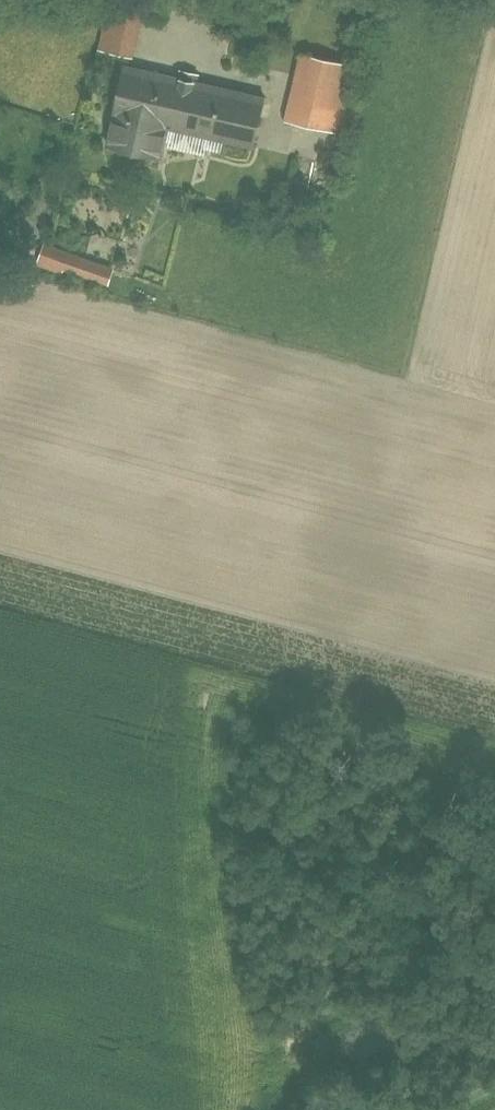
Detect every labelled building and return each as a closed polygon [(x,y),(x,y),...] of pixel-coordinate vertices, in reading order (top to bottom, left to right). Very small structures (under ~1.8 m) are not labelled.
[(133,58),(144,7),(109,0),(107,0),(106,8),(97,50),(133,58)] [(358,65),(299,51),(282,122),(340,136),(358,65)] [(264,94),(122,61),(102,148),(159,161),(167,129),(252,148),(264,94)] [(38,261),(107,285),(114,266),(45,241),(38,261)]
